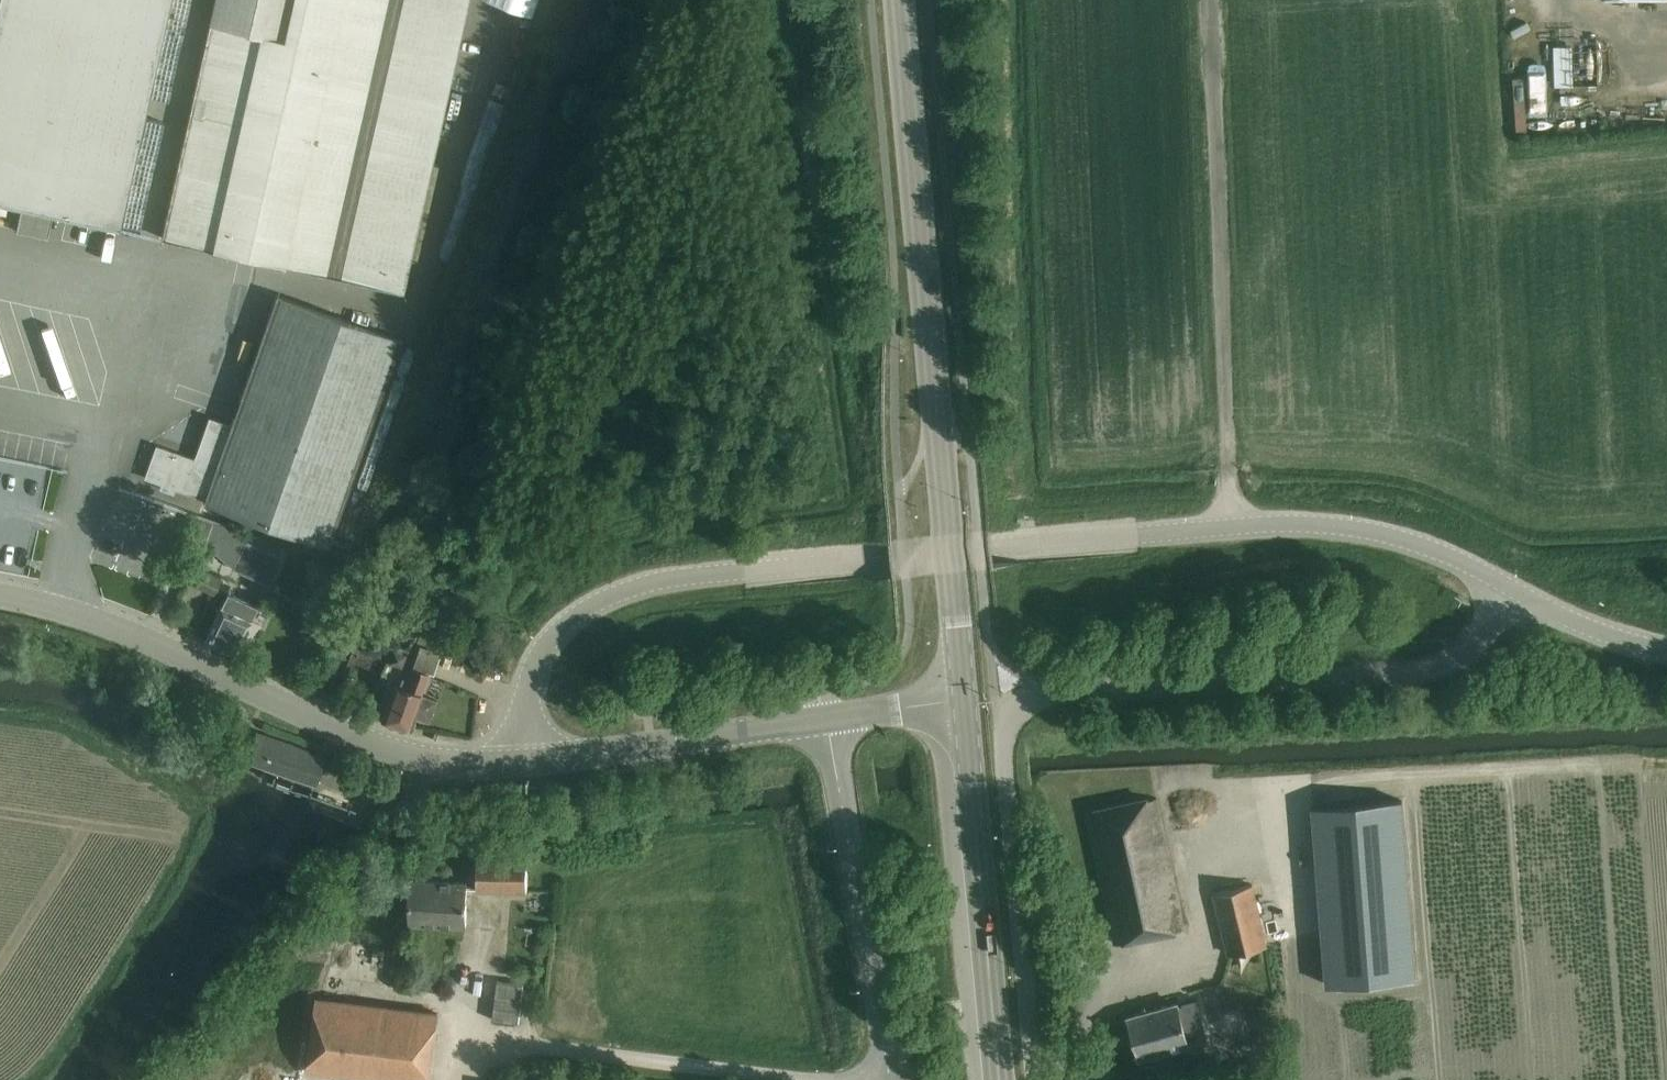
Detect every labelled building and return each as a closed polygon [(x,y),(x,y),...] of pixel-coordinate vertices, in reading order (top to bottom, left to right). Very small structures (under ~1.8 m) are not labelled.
[(0,1),(0,203),(24,208),(19,232),(49,238),(55,215),(122,229),(172,0),(0,0),(0,1)] [(162,238),(403,291),(468,0),(215,0),(162,238)] [(1569,46),(1559,46),(1560,88),(1600,86),(1599,85),(1598,34),(1569,35),(1569,46)] [(157,446),(146,478),(205,498),(203,503),(328,547),(401,339),(276,295),(230,425),(210,418),(195,459),(157,446)] [(206,543),(214,521),(191,513),(183,535),(206,543)] [(283,557),(247,541),(234,569),(270,585),(283,557)] [(221,576),(194,565),(187,580),(214,592),(221,576)] [(207,639),(204,645),(222,653),(223,651),(234,656),(249,622),(262,627),(269,612),(256,607),(256,605),(227,593),(207,639)] [(439,659),(418,651),(408,679),(403,677),(401,685),(395,682),(381,722),(408,732),(413,717),(429,723),(437,701),(421,695),(429,674),(433,675),(439,659)] [(246,756),(315,781),(324,756),(255,731),(246,756)] [(1185,929),(1158,797),(1089,812),(1116,943),(1185,929)] [(1402,800),(1313,807),(1327,984),(1416,977),(1402,800)] [(528,890),(528,878),(528,856),(478,856),(478,889),(528,890)] [(411,880),(411,902),(410,923),(466,925),(468,882),(411,880)] [(1267,944),(1259,910),(1253,884),(1214,894),(1229,954),(1267,944)] [(475,904),(527,904),(527,890),(475,890),(475,904)] [(416,1010),(317,998),(308,1071),(380,1079),(430,1079),(438,1013),(416,1010)] [(1178,1003),(1128,1017),(1140,1059),(1189,1045),(1188,1042),(1201,1038),(1190,1002),(1179,1004),(1178,1003)] [(232,1079),(260,1079),(262,1078),(246,1064),(232,1079)]
